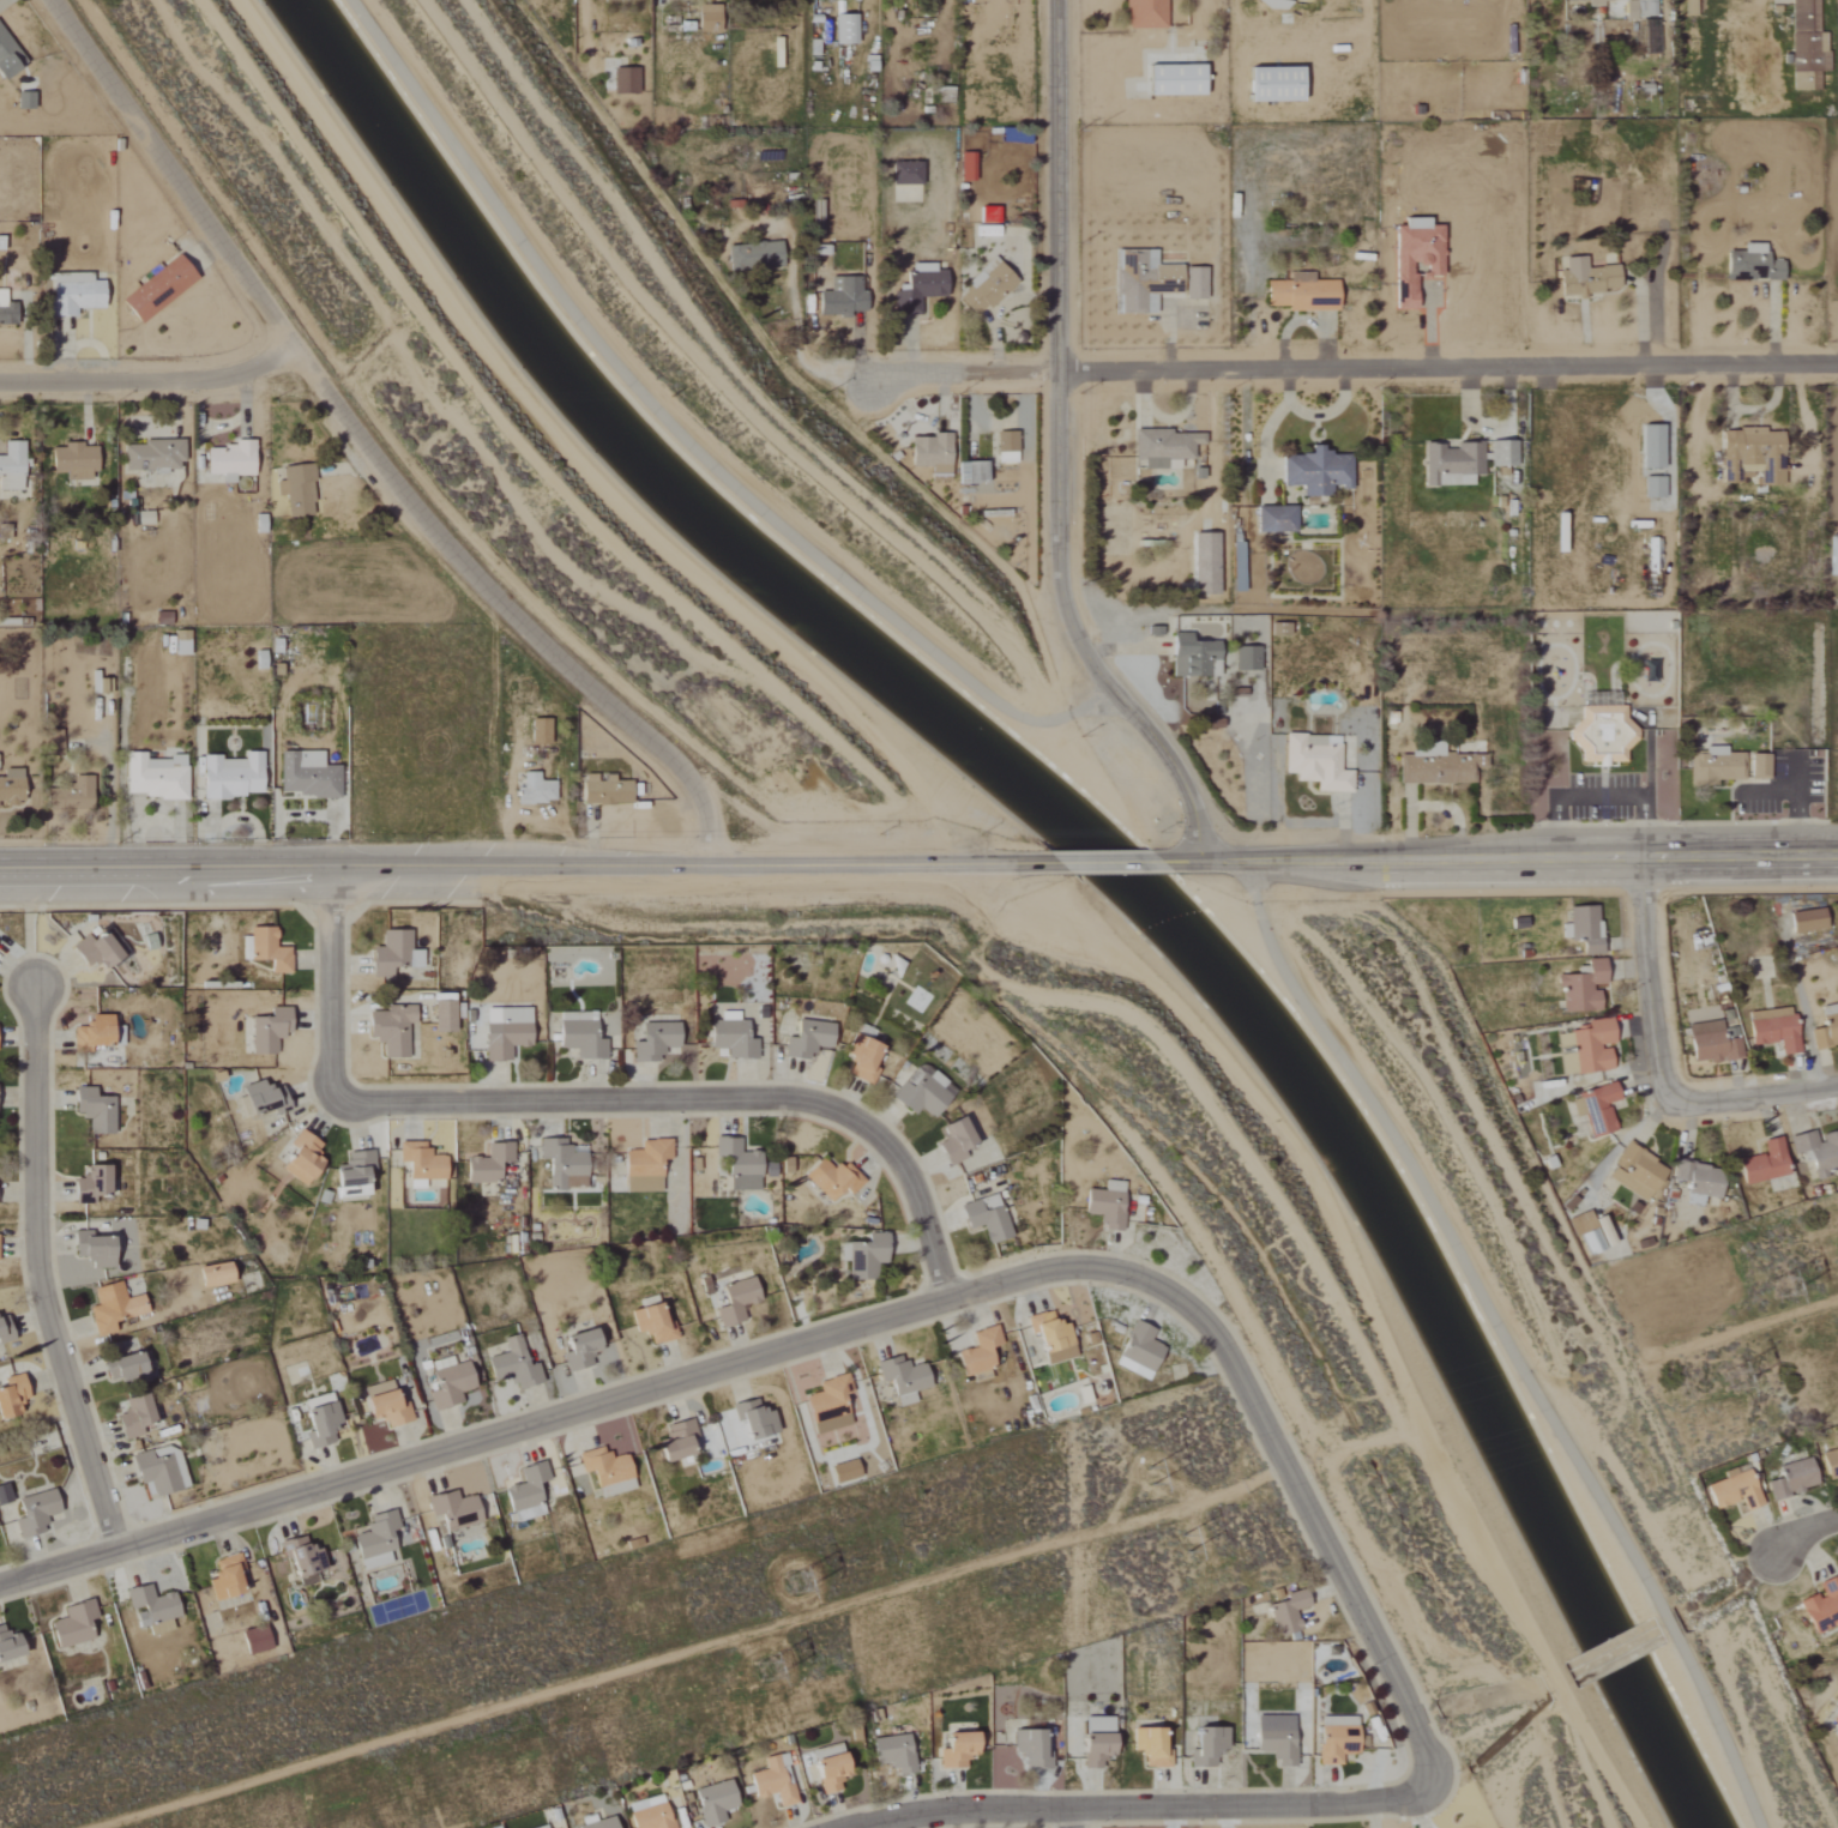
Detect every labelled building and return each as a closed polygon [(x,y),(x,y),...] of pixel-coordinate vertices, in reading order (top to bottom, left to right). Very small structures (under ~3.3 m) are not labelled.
[(1123,29),(1163,28),(1163,0),(1122,0),(1123,29)] [(1253,7),(1285,8),(1285,0),(1253,0),(1253,7)] [(1636,1),(1621,1),(1622,19),(1655,18),(1654,0),(1636,0),(1636,1)] [(831,15),(832,45),(855,44),(854,15),(831,15)] [(0,22),(0,75),(5,83),(25,69),(19,60),(23,57),(0,22)] [(1199,65),(1144,66),(1145,97),(1200,95),(1199,65)] [(1243,68),(1244,102),(1296,101),(1295,67),(1243,68)] [(635,94),(636,68),(610,68),(609,94),(635,94)] [(37,110),(37,94),(20,94),(20,110),(37,110)] [(972,182),(972,153),(958,153),(957,182),(972,182)] [(919,185),(918,162),(887,163),(888,186),(919,185)] [(996,226),(974,227),(974,237),(997,236),(996,226)] [(1416,309),(1415,277),(1438,276),(1436,226),(1423,226),(1423,230),(1392,231),(1394,310),(1416,309)] [(726,248),(729,273),(781,265),(777,240),(726,248)] [(1723,280),(1780,281),(1781,261),(1764,261),(1764,245),(1741,244),(1741,251),(1723,251),(1723,280)] [(1115,314),(1153,314),(1153,297),(1177,297),(1178,266),(1153,266),(1153,251),(1118,251),(1118,270),(1115,270),(1115,314)] [(123,296),(141,322),(201,281),(184,255),(123,296)] [(1617,293),(1616,267),(1584,268),(1584,257),(1561,258),(1562,271),(1556,271),(1557,295),(1617,293)] [(973,319),(1014,282),(991,258),(964,283),(968,288),(955,300),(973,319)] [(891,316),(918,315),(918,298),(945,297),(944,270),(932,271),(932,264),(907,265),(907,273),(889,274),(891,316)] [(1204,269),(1184,268),(1183,300),(1203,301),(1204,269)] [(78,309),(107,308),(107,281),(94,281),(94,273),(55,273),(56,317),(78,317),(78,309)] [(1262,305),(1283,306),(1283,312),(1334,312),(1334,281),(1310,281),(1311,273),(1286,273),(1286,282),(1263,281),(1262,305)] [(816,315),(864,314),(864,292),(858,292),(858,277),(827,278),(827,293),(816,293),(816,315)] [(20,325),(19,302),(8,303),(7,290),(0,290),(0,325),(20,325)] [(1662,467),(1661,424),(1638,424),(1639,468),(1662,467)] [(1781,484),(1780,431),(1762,431),(1762,427),(1719,428),(1719,461),(1725,461),(1725,480),(1752,480),(1751,472),(1758,472),(1758,485),(1781,484)] [(1015,431),(994,432),(994,463),(1015,462),(1015,431)] [(1177,469),(1177,459),(1191,459),(1191,444),(1202,444),(1202,431),(1133,431),(1133,469),(1177,469)] [(948,436),(908,435),(908,466),(928,466),(928,473),(947,474),(948,436)] [(1515,466),(1514,440),(1487,440),(1488,466),(1515,466)] [(25,491),(26,441),(6,441),(6,457),(0,457),(0,479),(1,479),(1,491),(25,491)] [(1470,485),(1470,473),(1481,473),(1480,441),(1453,442),(1454,448),(1437,449),(1437,443),(1421,443),(1422,486),(1470,485)] [(127,442),(127,472),(185,472),(185,443),(127,442)] [(257,442),(226,442),(226,452),(210,452),(210,474),(225,474),(225,483),(237,483),(237,476),(257,476),(257,442)] [(1279,485),(1299,486),(1298,495),(1328,495),(1328,487),(1348,487),(1349,456),(1328,455),(1328,449),(1317,449),(1317,444),(1304,443),(1304,456),(1279,455),(1279,485)] [(98,480),(98,448),(85,448),(85,445),(54,445),(54,474),(67,473),(67,481),(98,480)] [(954,461),(955,483),(981,482),(981,460),(954,461)] [(281,465),(283,516),(311,515),(309,465),(281,465)] [(1662,498),(1662,476),(1641,476),(1640,497),(1662,498)] [(1293,532),(1293,506),(1254,507),(1254,533),(1293,532)] [(154,524),(154,513),(138,514),(138,525),(154,524)] [(1189,533),(1191,594),(1219,593),(1217,532),(1189,533)] [(168,612),(153,612),(153,624),(168,624),(168,612)] [(1216,642),(1202,642),(1202,634),(1169,634),(1168,676),(1215,677),(1216,642)] [(185,640),(171,641),(171,655),(185,654),(185,640)] [(1258,670),(1257,649),(1232,649),(1232,671),(1258,670)] [(252,669),(265,669),(266,651),(253,650),(252,669)] [(1653,661),(1633,660),(1632,683),(1652,684),(1653,661)] [(89,693),(98,693),(97,670),(88,671),(89,693)] [(1615,693),(1584,694),(1584,706),(1576,706),(1577,718),(1565,731),(1565,739),(1577,750),(1577,763),(1591,762),(1596,767),(1606,766),(1609,762),(1623,762),(1623,751),(1636,737),(1636,729),(1623,718),(1623,705),(1615,706),(1615,693)] [(546,744),(547,719),(528,719),(528,743),(546,744)] [(1349,792),(1350,770),(1337,770),(1337,736),(1282,734),(1281,773),(1292,773),(1292,781),(1314,782),(1313,791),(1349,792)] [(200,797),(260,795),(259,751),(240,752),(240,759),(218,760),(218,755),(199,755),(200,797)] [(337,796),(337,766),(320,765),(321,752),(278,751),(278,795),(337,796)] [(124,793),(143,793),(143,799),(184,800),(185,755),(166,754),(166,759),(142,759),(142,752),(131,752),(131,769),(124,769),(124,793)] [(1742,781),(1742,752),(1713,752),(1713,753),(1699,753),(1699,755),(1689,755),(1689,781),(1742,781)] [(1768,753),(1748,753),(1749,778),(1769,778),(1768,753)] [(1398,784),(1472,784),(1473,767),(1480,767),(1480,755),(1440,755),(1440,761),(1415,760),(1415,756),(1398,756),(1398,784)] [(20,804),(20,769),(0,769),(0,803),(20,804)] [(535,772),(517,772),(517,787),(514,787),(514,803),(553,802),(553,780),(536,781),(535,772)] [(90,776),(72,775),(71,791),(49,791),(49,807),(89,808),(90,776)] [(628,781),(612,781),(612,775),(598,775),(581,775),(581,804),(628,804),(628,781)] [(1598,905),(1565,906),(1566,924),(1559,924),(1560,939),(1579,938),(1579,955),(1599,954),(1598,905)] [(1825,928),(1822,907),(1786,913),(1789,934),(1825,928)] [(84,967),(91,961),(100,970),(117,954),(107,943),(113,937),(100,922),(69,951),(84,967)] [(288,973),(288,947),(271,947),(271,927),(247,926),(247,960),(267,960),(267,973),(288,973)] [(419,967),(419,950),(407,950),(408,931),(379,930),(378,947),(368,947),(367,977),(389,977),(390,966),(419,967)] [(1558,1012),(1597,1011),(1596,986),(1603,986),(1602,958),(1583,959),(1583,973),(1557,974),(1558,1012)] [(451,1032),(451,1000),(430,1000),(430,1032),(451,1032)] [(1837,1043),(1837,1004),(1818,1008),(1822,1026),(1806,1030),(1810,1049),(1837,1043)] [(248,1054),(273,1054),(272,1036),(288,1036),(288,1008),(265,1008),(265,1017),(248,1017),(248,1054)] [(380,1058),(405,1058),(405,1024),(413,1024),(413,1008),(364,1009),(364,1040),(380,1040),(380,1058)] [(482,1008),(481,1061),(507,1061),(507,1046),(527,1046),(527,1008),(482,1008)] [(592,1039),(593,1013),(556,1011),(554,1049),(572,1049),(572,1058),(603,1060),(603,1039),(592,1039)] [(754,1039),(745,1039),(745,1020),(735,1020),(735,1012),(717,1012),(717,1021),(705,1021),(705,1049),(723,1049),(723,1059),(754,1059),(754,1039)] [(107,1015),(84,1014),(84,1027),(70,1026),(69,1045),(119,1046),(120,1026),(107,1026),(107,1015)] [(1796,1053),(1791,1014),(1745,1020),(1748,1046),(1777,1042),(1778,1055),(1796,1053)] [(1609,1070),(1606,1045),(1611,1045),(1608,1018),(1583,1020),(1584,1027),(1569,1028),(1571,1053),(1558,1054),(1559,1075),(1609,1070)] [(831,1024),(791,1019),(787,1057),(810,1060),(811,1045),(829,1047),(831,1024)] [(1685,1024),(1689,1063),(1738,1058),(1736,1036),(1729,1037),(1728,1030),(1720,1030),(1719,1021),(1685,1024)] [(661,1060),(661,1048),(676,1048),(676,1023),(637,1023),(637,1042),(629,1042),(629,1060),(661,1060)] [(839,1057),(848,1060),(844,1073),(868,1082),(881,1047),(848,1034),(839,1057)] [(909,1117),(919,1107),(927,1117),(953,1093),(927,1066),(919,1074),(915,1071),(889,1095),(909,1117)] [(268,1109),(270,1115),(285,1111),(278,1086),(263,1090),(260,1079),(235,1086),(243,1116),(268,1109)] [(1582,1115),(1587,1137),(1613,1131),(1606,1103),(1616,1101),(1613,1085),(1567,1095),(1573,1117),(1582,1115)] [(91,1087),(70,1087),(69,1111),(78,1112),(78,1118),(86,1118),(86,1133),(111,1133),(112,1097),(91,1096),(91,1087)] [(943,1167),(964,1159),(960,1150),(970,1146),(958,1115),(937,1124),(943,1139),(934,1143),(943,1167)] [(1836,1129),(1815,1135),(1813,1129),(1786,1137),(1791,1154),(1803,1151),(1812,1179),(1837,1170),(1837,1135),(1836,1129)] [(275,1171),(306,1185),(317,1162),(313,1160),(321,1143),(294,1131),(275,1171)] [(1738,1186),(1786,1175),(1777,1136),(1757,1141),(1760,1154),(1732,1160),(1738,1186)] [(726,1191),(757,1191),(756,1177),(773,1177),(772,1163),(761,1163),(761,1152),(738,1152),(738,1137),(712,1138),(712,1166),(725,1166),(726,1191)] [(583,1189),(584,1151),(565,1151),(566,1139),(538,1138),(537,1160),(545,1160),(544,1188),(583,1189)] [(658,1192),(657,1159),(668,1159),(667,1140),(637,1141),(637,1150),(619,1151),(620,1193),(658,1192)] [(445,1180),(445,1156),(424,1156),(424,1143),(394,1142),(394,1162),(404,1162),(404,1188),(421,1189),(421,1180),(445,1180)] [(484,1157),(462,1157),(462,1183),(497,1183),(497,1163),(510,1163),(510,1143),(484,1143),(484,1157)] [(1603,1176),(1642,1202),(1664,1169),(1626,1143),(1603,1176)] [(345,1166),(330,1166),(331,1196),(367,1195),(366,1169),(373,1169),(372,1150),(345,1151),(345,1166)] [(840,1160),(831,1170),(817,1157),(800,1175),(826,1201),(839,1188),(847,1196),(862,1181),(840,1160)] [(772,1173),(790,1173),(790,1159),(772,1159),(772,1173)] [(70,1178),(69,1203),(90,1204),(90,1196),(104,1197),(105,1166),(80,1165),(79,1179),(70,1178)] [(1718,1169),(1673,1167),(1672,1182),(1685,1183),(1685,1196),(1716,1197),(1718,1169)] [(1122,1181),(1103,1180),(1102,1190),(1082,1189),(1082,1214),(1097,1215),(1096,1228),(1121,1228),(1122,1181)] [(1009,1236),(993,1193),(955,1207),(964,1230),(978,1225),(985,1245),(1009,1236)] [(1598,1215),(1590,1219),(1587,1210),(1565,1220),(1573,1238),(1579,1235),(1587,1254),(1611,1244),(1598,1215)] [(86,1255),(87,1268),(111,1267),(109,1237),(88,1238),(88,1231),(69,1231),(70,1256),(86,1255)] [(883,1264),(882,1233),(863,1234),(863,1242),(838,1243),(838,1262),(845,1262),(845,1281),(871,1280),(870,1264),(883,1264)] [(231,1282),(227,1261),(192,1268),(196,1288),(231,1282)] [(720,1295),(710,1297),(716,1326),(742,1321),(739,1305),(758,1301),(753,1278),(718,1285),(720,1295)] [(85,1308),(92,1337),(111,1332),(109,1322),(143,1314),(139,1294),(122,1298),(118,1281),(90,1288),(94,1305),(85,1308)] [(625,1309),(632,1337),(645,1334),(648,1345),(674,1339),(670,1321),(662,1323),(657,1301),(625,1309)] [(1040,1366),(1073,1358),(1064,1322),(1052,1325),(1049,1310),(1026,1316),(1040,1366)] [(1112,1366),(1147,1380),(1160,1345),(1148,1340),(1152,1330),(1130,1321),(1112,1366)] [(969,1332),(972,1347),(952,1352),(958,1380),(987,1374),(985,1368),(993,1367),(988,1347),(999,1344),(994,1326),(969,1332)] [(590,1365),(587,1356),(599,1352),(591,1327),(556,1338),(566,1372),(590,1365)] [(539,1381),(534,1363),(524,1365),(516,1334),(500,1338),(504,1353),(484,1358),(490,1382),(506,1378),(508,1389),(539,1381)] [(877,1382),(888,1379),(893,1407),(913,1403),(911,1391),(926,1388),(921,1363),(903,1367),(900,1355),(873,1360),(877,1382)] [(472,1389),(467,1363),(430,1370),(434,1391),(427,1392),(430,1409),(461,1403),(459,1392),(472,1389)] [(2,1415),(2,1417),(17,1413),(14,1403),(25,1400),(18,1373),(0,1378),(0,1385),(0,1386),(0,1415),(2,1415)] [(813,1435),(848,1425),(839,1395),(849,1392),(844,1373),(814,1382),(817,1392),(801,1397),(813,1435)] [(409,1422),(401,1380),(358,1388),(365,1420),(380,1417),(382,1427),(409,1422)] [(148,1424),(139,1393),(118,1399),(122,1413),(112,1416),(118,1441),(139,1435),(137,1427),(148,1424)] [(776,1432),(770,1409),(758,1413),(754,1398),(731,1403),(741,1441),(776,1432)] [(332,1442),(328,1425),(339,1423),(334,1401),(297,1409),(306,1448),(332,1442)] [(692,1454),(689,1437),(694,1436),(690,1419),(647,1427),(654,1462),(692,1454)] [(174,1445),(127,1455),(133,1485),(147,1482),(150,1495),(184,1488),(174,1445)] [(1837,1479),(1837,1445),(1816,1453),(1826,1483),(1837,1479)] [(632,1489),(623,1454),(605,1459),(601,1446),(574,1453),(579,1473),(588,1470),(596,1499),(632,1489)] [(1768,1498),(1814,1487),(1807,1458),(1773,1466),(1776,1478),(1764,1481),(1768,1498)] [(826,1468),(832,1485),(857,1476),(851,1459),(826,1468)] [(546,1480),(542,1461),(516,1467),(520,1483),(501,1488),(510,1523),(542,1515),(535,1483),(546,1480)] [(1742,1510),(1757,1506),(1748,1472),(1702,1484),(1709,1509),(1739,1501),(1742,1510)] [(17,1519),(11,1520),(16,1539),(44,1532),(40,1517),(57,1513),(51,1489),(13,1499),(17,1519)] [(474,1495),(454,1499),(453,1491),(425,1496),(429,1515),(436,1514),(440,1531),(480,1523),(474,1495)] [(359,1571),(389,1563),(386,1551),(392,1550),(387,1531),(397,1529),(392,1509),(362,1517),(366,1532),(350,1536),(359,1571)] [(279,1541),(289,1578),(323,1570),(317,1547),(306,1550),(302,1535),(279,1541)] [(210,1601),(240,1593),(234,1571),(241,1570),(236,1553),(211,1560),(213,1568),(202,1571),(210,1601)] [(1837,1624),(1837,1572),(1812,1583),(1816,1592),(1795,1601),(1810,1636),(1837,1624)] [(122,1589),(126,1609),(132,1607),(136,1627),(146,1626),(148,1635),(170,1630),(167,1619),(175,1617),(170,1592),(150,1596),(147,1584),(122,1589)] [(1297,1631),(1292,1610),(1305,1607),(1301,1590),(1281,1595),(1282,1601),(1264,1605),(1272,1637),(1297,1631)] [(63,1618),(45,1624),(55,1650),(92,1637),(86,1621),(95,1618),(88,1598),(60,1608),(63,1618)] [(17,1633),(4,1636),(2,1624),(0,1625),(0,1659),(21,1655),(17,1633)] [(242,1655),(267,1650),(262,1626),(237,1631),(242,1655)] [(1829,1721),(1837,1728),(1837,1709),(1829,1721)] [(1291,1717),(1253,1716),(1252,1752),(1269,1752),(1269,1760),(1279,1760),(1279,1767),(1291,1767),(1291,1717)] [(1079,1769),(1102,1769),(1101,1756),(1111,1756),(1111,1717),(1078,1717),(1079,1769)] [(1338,1766),(1339,1755),(1354,1755),(1354,1727),(1316,1726),(1315,1765),(1338,1766)] [(1128,1750),(1140,1750),(1139,1768),(1168,1769),(1168,1751),(1161,1750),(1162,1729),(1129,1728),(1128,1750)] [(1190,1767),(1215,1767),(1215,1751),(1225,1751),(1226,1729),(1191,1728),(1190,1767)] [(1009,1753),(1021,1753),(1021,1769),(1046,1770),(1047,1731),(1010,1730),(1009,1753)] [(976,1752),(975,1733),(937,1734),(938,1769),(965,1768),(964,1752),(976,1752)] [(890,1762),(891,1775),(911,1774),(909,1735),(868,1738),(869,1763),(890,1762)] [(839,1791),(837,1774),(845,1773),(843,1750),(810,1754),(814,1794),(839,1791)] [(745,1774),(751,1799),(773,1794),(776,1808),(794,1803),(782,1753),(760,1758),(762,1770),(745,1774)] [(699,1827),(723,1822),(720,1810),(732,1808),(727,1781),(692,1788),(699,1827)] [(662,1795),(623,1803),(628,1827),(669,1827),(662,1795)] [(611,1816),(593,1821),(592,1818),(571,1824),(572,1827),(615,1827),(611,1816)]
